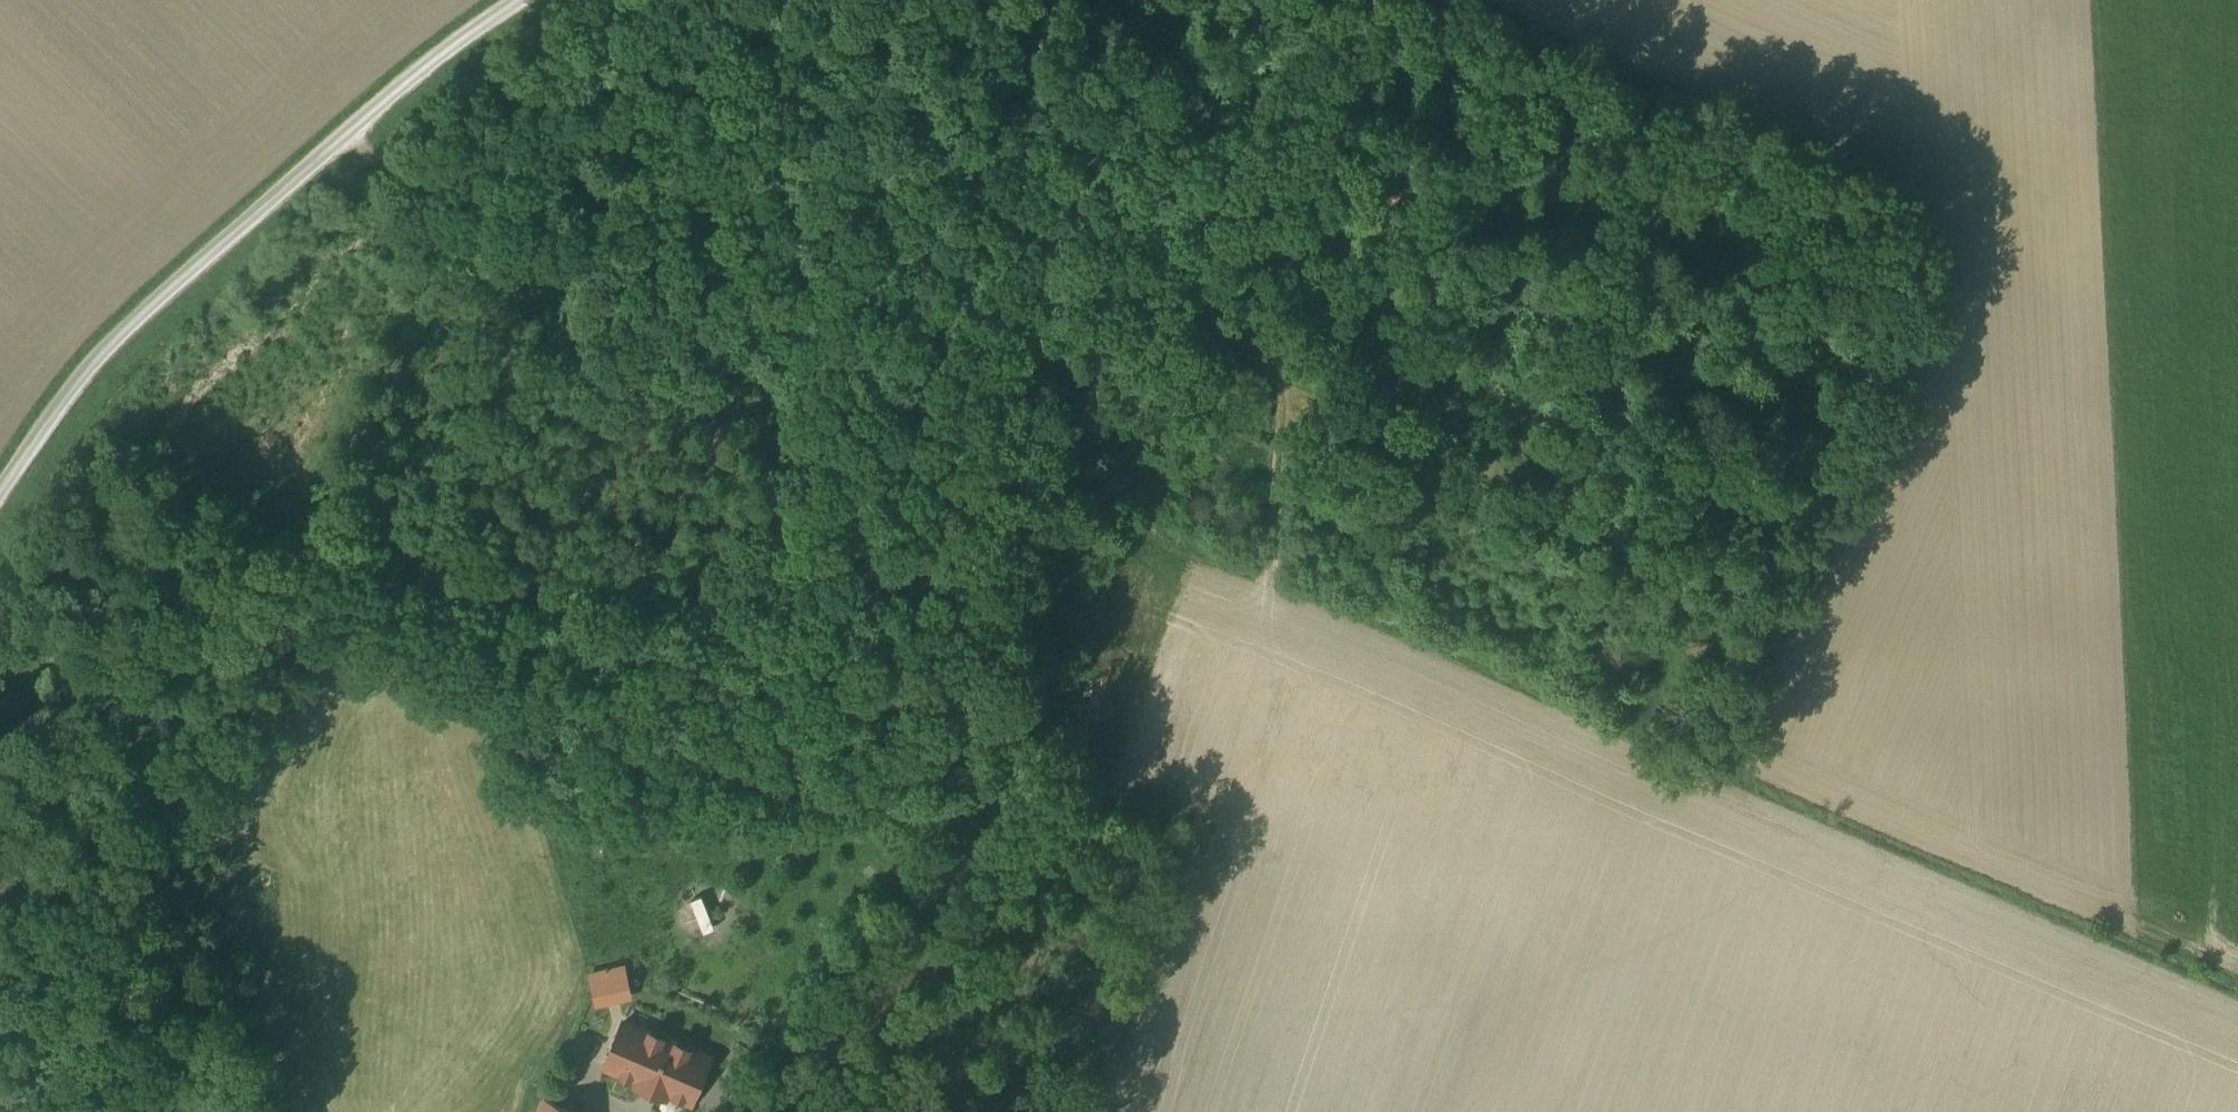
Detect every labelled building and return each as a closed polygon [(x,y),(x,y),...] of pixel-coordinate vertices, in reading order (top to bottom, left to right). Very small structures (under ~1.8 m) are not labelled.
[(626,965),(585,969),(589,1004),(629,1000),(626,965)] [(710,1057),(625,1020),(605,1065),(637,1080),(636,1083),(666,1097),(668,1093),(690,1103),(710,1057)] [(546,1098),(540,1111),(579,1111),(546,1098)]
